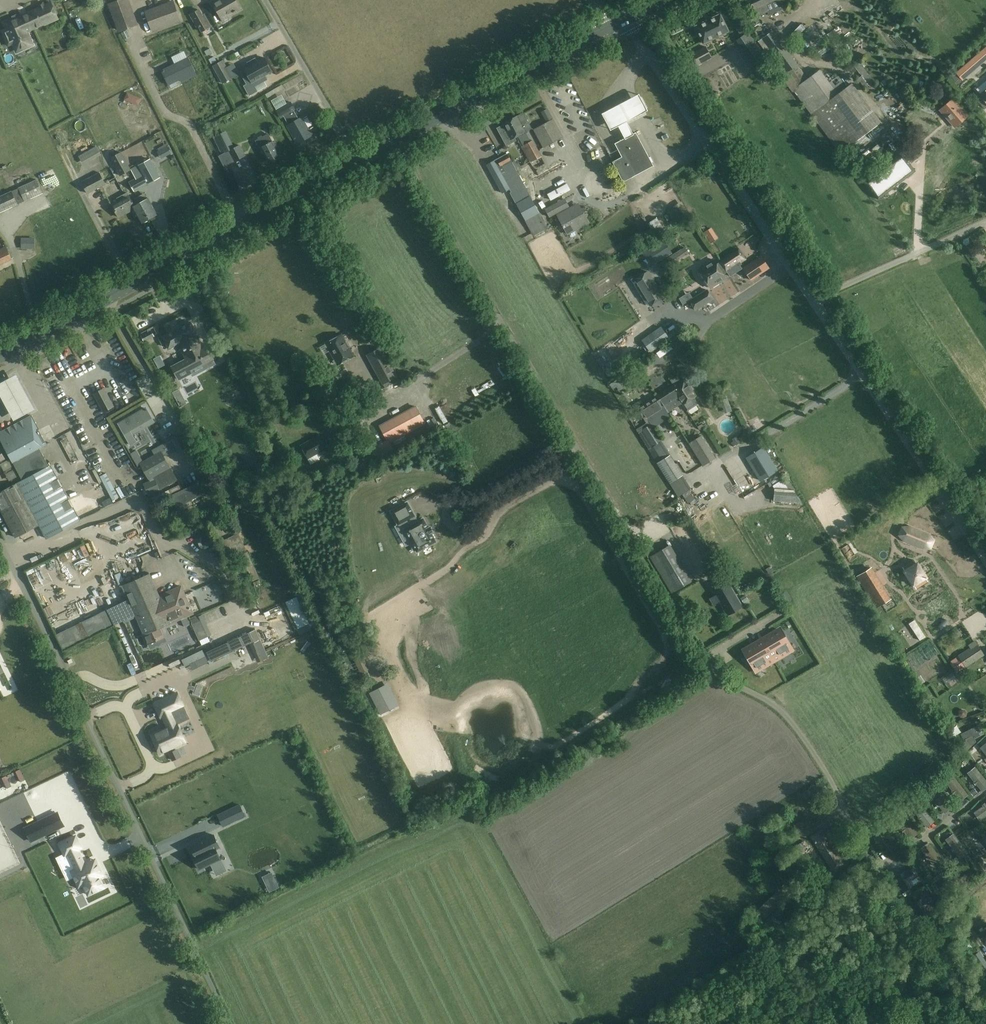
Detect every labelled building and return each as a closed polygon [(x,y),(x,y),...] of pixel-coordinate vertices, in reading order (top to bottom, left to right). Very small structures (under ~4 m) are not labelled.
[(138,25),(129,0),(117,0),(107,4),(118,32),(138,25)] [(212,2),(223,21),(229,17),(228,16),(241,9),(236,0),(216,0),(212,2)] [(780,0),(747,0),(746,0),(754,18),(768,11),(769,14),(783,7),(780,0)] [(173,2),(145,12),(152,30),(180,20),(173,2)] [(6,28),(2,30),(9,45),(13,44),(15,49),(19,47),(21,51),(29,47),(27,43),(31,42),(27,32),(34,29),(45,24),(44,23),(49,21),(50,24),(59,20),(51,4),(45,7),(43,4),(39,5),(41,8),(27,14),(20,17),(14,20),(5,24),(6,28)] [(75,18),(87,14),(85,9),(73,12),(75,18)] [(199,10),(190,14),(197,26),(199,25),(202,31),(210,26),(204,14),(202,15),(199,10)] [(728,31),(720,14),(695,26),(703,43),(728,31)] [(788,29),(794,34),(803,23),(796,18),(788,29)] [(127,30),(121,33),(124,39),(130,36),(127,30)] [(793,92),(794,92),(840,153),(881,123),(852,84),(847,87),(838,75),(829,82),(820,69),(807,79),(773,30),(761,38),(766,44),(763,46),(783,75),(781,76),(793,92)] [(736,40),(755,67),(767,59),(748,31),(736,40)] [(697,65),(712,57),(705,46),(691,54),(697,65)] [(956,73),(961,79),(985,57),(985,47),(956,73)] [(846,66),(853,60),(848,55),(841,60),(846,66)] [(183,80),(195,75),(187,58),(161,71),(168,84),(182,78),(183,80)] [(243,69),(239,72),(246,84),(242,86),(248,95),(256,91),(253,86),(266,80),(263,75),(270,71),(263,58),(256,62),(254,58),(246,62),(248,66),(243,69)] [(212,65),(222,83),(230,78),(221,60),(212,65)] [(756,68),(764,79),(770,74),(763,64),(756,68)] [(976,89),(980,94),(979,95),(980,97),(977,100),(985,109),(985,108),(985,80),(976,89)] [(895,97),(901,90),(896,86),(891,93),(895,97)] [(271,104),(283,98),(278,88),(266,94),(271,104)] [(124,99),(129,101),(132,100),(134,95),(127,92),(124,99)] [(648,112),(639,94),(602,114),(611,131),(618,127),(625,140),(635,136),(628,122),(648,112)] [(953,99),(940,110),(954,127),(967,116),(953,99)] [(294,110),(289,102),(276,110),(280,118),(283,116),(288,125),(287,126),(297,143),(307,137),(307,138),(314,135),(310,128),(308,129),(301,117),(298,119),(293,110),(294,110)] [(516,136),(522,146),(530,141),(525,131),(531,128),(523,113),(502,124),(503,125),(497,128),(506,145),(516,140),(514,137),(516,136)] [(533,129),(543,148),(563,137),(553,118),(533,129)] [(265,129),(257,134),(259,139),(268,135),(265,129)] [(213,137),(222,154),(228,151),(234,161),(246,155),(240,144),(234,147),(225,130),(213,137)] [(627,180),(654,166),(636,132),(614,143),(621,157),(617,159),(612,162),(623,182),(627,180)] [(269,163),(281,157),(273,142),(269,135),(263,138),(256,141),(260,149),(262,149),(269,163)] [(530,141),(522,146),(521,146),(530,163),(542,157),(533,140),(530,141)] [(161,151),(168,147),(165,143),(158,146),(161,151)] [(97,146),(79,156),(83,164),(101,154),(97,146)] [(131,171),(122,153),(111,159),(121,176),(131,171)] [(502,193),(510,189),(511,192),(525,184),(516,168),(520,166),(516,159),(512,162),(507,153),(487,164),(502,193)] [(866,182),(878,198),(916,172),(904,156),(866,182)] [(153,158),(151,160),(131,170),(136,179),(130,183),(134,192),(160,178),(153,165),(156,163),(153,158)] [(529,165),(523,169),(534,188),(540,185),(529,165)] [(106,185),(100,174),(82,183),(88,194),(106,185)] [(43,193),(37,179),(18,187),(19,188),(12,191),(12,190),(0,196),(0,212),(43,193)] [(531,196),(525,184),(511,192),(513,196),(512,197),(516,203),(515,204),(533,236),(548,227),(531,196)] [(544,194),(546,198),(556,193),(554,189),(544,194)] [(132,201),(130,197),(127,192),(117,198),(118,201),(111,204),(118,218),(132,210),(133,209),(130,203),(132,201)] [(138,198),(149,220),(157,216),(148,199),(146,194),(138,198)] [(133,209),(132,210),(134,215),(136,214),(142,224),(149,220),(138,198),(132,201),(130,203),(133,209)] [(566,198),(546,209),(550,216),(570,205),(566,198)] [(685,217),(677,204),(666,211),(675,224),(685,217)] [(564,225),(563,226),(564,227),(568,233),(589,222),(582,208),(574,213),(572,208),(566,211),(558,215),(559,217),(558,217),(557,220),(559,224),(562,225),(563,224),(564,225)] [(657,217),(648,223),(656,236),(665,230),(657,217)] [(34,238),(20,237),(20,248),(34,248),(34,238)] [(664,240),(647,251),(654,262),(662,257),(663,258),(672,253),(664,240)] [(682,240),(671,247),(674,253),(686,247),(682,240)] [(0,265),(12,259),(7,248),(1,251),(0,250),(0,264),(0,265)] [(721,262),(727,271),(745,259),(739,250),(721,262)] [(751,280),(769,268),(761,256),(743,268),(751,280)] [(723,273),(727,271),(721,262),(718,264),(714,259),(698,269),(710,288),(726,277),(723,273)] [(648,271),(634,280),(650,306),(664,298),(648,271)] [(689,302),(695,310),(713,298),(707,290),(689,302)] [(6,307),(11,313),(17,309),(12,302),(6,307)] [(206,346),(204,347),(191,322),(162,337),(168,349),(177,344),(185,359),(171,366),(178,380),(192,373),(190,370),(213,359),(206,346)] [(661,326),(642,340),(650,352),(670,338),(661,326)] [(144,342),(155,336),(151,330),(141,336),(144,342)] [(341,335),(333,339),(325,343),(337,364),(353,356),(341,335)] [(382,383),(396,376),(381,348),(367,355),(382,383)] [(121,366),(126,383),(134,381),(129,363),(121,366)] [(335,380),(327,369),(317,375),(325,387),(335,380)] [(0,385),(0,396),(14,422),(35,410),(17,376),(0,385)] [(677,395),(682,403),(682,404),(683,404),(687,411),(697,404),(693,397),(696,396),(684,378),(681,380),(672,386),(678,394),(677,395)] [(657,395),(666,410),(668,412),(682,403),(677,395),(678,394),(672,386),(657,395)] [(94,394),(104,411),(113,406),(104,389),(94,394)] [(666,410),(657,395),(638,408),(643,417),(644,417),(647,422),(666,410)] [(725,413),(732,411),(728,398),(720,401),(725,413)] [(388,440),(423,420),(416,407),(380,427),(388,440)] [(154,422),(146,408),(139,412),(139,411),(117,423),(129,445),(136,441),(132,435),(154,422)] [(4,445),(9,455),(13,462),(39,448),(46,444),(31,415),(0,432),(0,438),(4,445)] [(751,419),(746,422),(752,433),(757,430),(751,419)] [(663,441),(651,423),(641,430),(653,447),(663,441)] [(67,456),(74,454),(65,431),(58,433),(67,456)] [(179,435),(171,439),(179,451),(186,447),(179,435)] [(317,460),(314,455),(325,449),(318,436),(301,446),(311,464),(317,460)] [(703,466),(716,458),(702,436),(689,443),(703,466)] [(741,442),(737,436),(732,440),(736,445),(741,442)] [(4,445),(0,447),(0,459),(9,455),(4,445)] [(760,481),(777,471),(763,447),(746,458),(760,481)] [(13,462),(22,480),(48,466),(39,448),(13,462)] [(177,480),(169,467),(161,452),(140,464),(148,478),(153,476),(154,478),(143,483),(148,494),(159,490),(177,480)] [(657,463),(670,483),(683,475),(670,454),(657,463)] [(50,465),(48,466),(22,480),(17,483),(39,524),(46,538),(80,520),(50,465)] [(107,473),(101,477),(113,500),(119,497),(107,473)] [(39,524),(17,483),(0,492),(0,509),(15,537),(39,524)] [(201,495),(197,487),(195,483),(171,495),(180,514),(188,510),(184,503),(201,495)] [(774,501),(802,503),(795,490),(788,489),(788,485),(780,484),(775,484),(774,501)] [(398,525),(400,524),(414,550),(416,549),(417,552),(436,541),(431,532),(433,532),(430,526),(428,527),(423,518),(417,522),(414,516),(415,516),(407,502),(391,511),(398,525)] [(915,521),(913,527),(917,534),(947,547),(956,543),(959,537),(954,527),(923,517),(915,521)] [(189,524),(196,540),(209,535),(202,518),(189,524)] [(668,546),(650,557),(671,592),(689,582),(668,546)] [(158,553),(146,557),(148,564),(160,560),(158,553)] [(915,561),(903,568),(915,588),(927,581),(915,561)] [(86,564),(31,583),(31,590),(57,589),(77,582),(73,582),(91,576),(86,564)] [(856,576),(875,607),(888,599),(869,568),(856,576)] [(122,585),(140,627),(167,616),(159,595),(149,573),(122,585)] [(219,580),(214,583),(217,590),(223,587),(219,580)] [(742,606),(729,584),(714,592),(727,615),(742,606)] [(159,595),(167,616),(171,623),(181,618),(184,626),(190,624),(186,616),(193,613),(181,586),(159,595)] [(709,623),(715,619),(711,612),(704,616),(709,623)] [(164,637),(160,627),(171,623),(167,616),(140,627),(148,644),(164,637)] [(199,640),(207,636),(198,616),(189,619),(199,640)] [(282,625),(279,626),(276,620),(267,624),(274,638),(286,632),(282,625)] [(781,630),(763,640),(775,661),(793,650),(781,630)] [(906,653),(910,660),(935,644),(930,637),(906,653)] [(16,642),(17,648),(29,644),(28,639),(16,642)] [(757,671),(775,661),(763,640),(745,651),(757,671)] [(267,641),(263,643),(269,656),(275,653),(273,649),(271,650),(267,641)] [(965,667),(983,655),(974,641),(968,645),(970,648),(958,656),(951,661),(958,672),(965,667)] [(352,655),(361,673),(370,669),(361,651),(352,655)] [(951,670),(943,672),(946,680),(954,678),(951,670)] [(385,683),(369,692),(380,713),(397,705),(385,683)] [(177,692),(154,703),(161,718),(162,717),(167,728),(151,735),(154,741),(151,743),(154,748),(157,747),(160,753),(170,749),(171,752),(169,753),(173,760),(180,757),(176,749),(174,750),(173,747),(185,741),(177,723),(189,718),(177,692)] [(979,724),(960,734),(964,741),(960,743),(966,751),(976,742),(981,740),(979,736),(984,733),(979,724)] [(968,772),(982,790),(985,788),(985,782),(975,767),(968,772)] [(84,776),(81,779),(87,787),(91,784),(84,776)] [(953,777),(946,782),(960,800),(967,795),(953,777)] [(938,790),(931,795),(944,812),(951,807),(938,790)] [(240,803),(217,814),(223,826),(245,815),(240,803)] [(919,803),(912,808),(926,826),(933,821),(919,803)] [(975,812),(980,819),(985,815),(985,804),(975,812)] [(31,841),(63,826),(57,813),(25,829),(31,841)] [(903,814),(896,819),(910,838),(917,833),(903,814)] [(796,816),(787,820),(792,829),(800,824),(796,816)] [(782,826),(788,832),(792,828),(786,822),(782,826)] [(980,836),(985,833),(985,824),(977,829),(980,836)] [(887,828),(880,832),(892,851),(899,846),(887,828)] [(810,837),(832,870),(842,863),(820,830),(810,837)] [(213,834),(189,845),(195,856),(193,857),(199,870),(221,859),(215,847),(219,845),(213,834)] [(953,835),(946,840),(960,858),(966,853),(953,835)] [(104,887),(99,877),(102,875),(95,860),(85,865),(77,850),(81,848),(75,837),(59,844),(65,856),(69,854),(78,874),(75,875),(80,886),(83,884),(88,895),(104,887)] [(928,842),(920,848),(934,868),(942,862),(928,842)] [(897,875),(905,889),(914,883),(911,879),(917,875),(912,867),(906,871),(906,870),(897,875)] [(279,888),(271,872),(261,877),(269,892),(279,888)] [(958,875),(940,888),(945,895),(963,882),(958,875)] [(785,884),(755,913),(754,913),(762,921),(792,892),(785,884)] [(913,902),(921,916),(930,910),(927,906),(933,902),(928,894),(922,898),(922,897),(913,902)] [(985,977),(985,976),(985,961),(980,951),(972,956),(985,977)]
